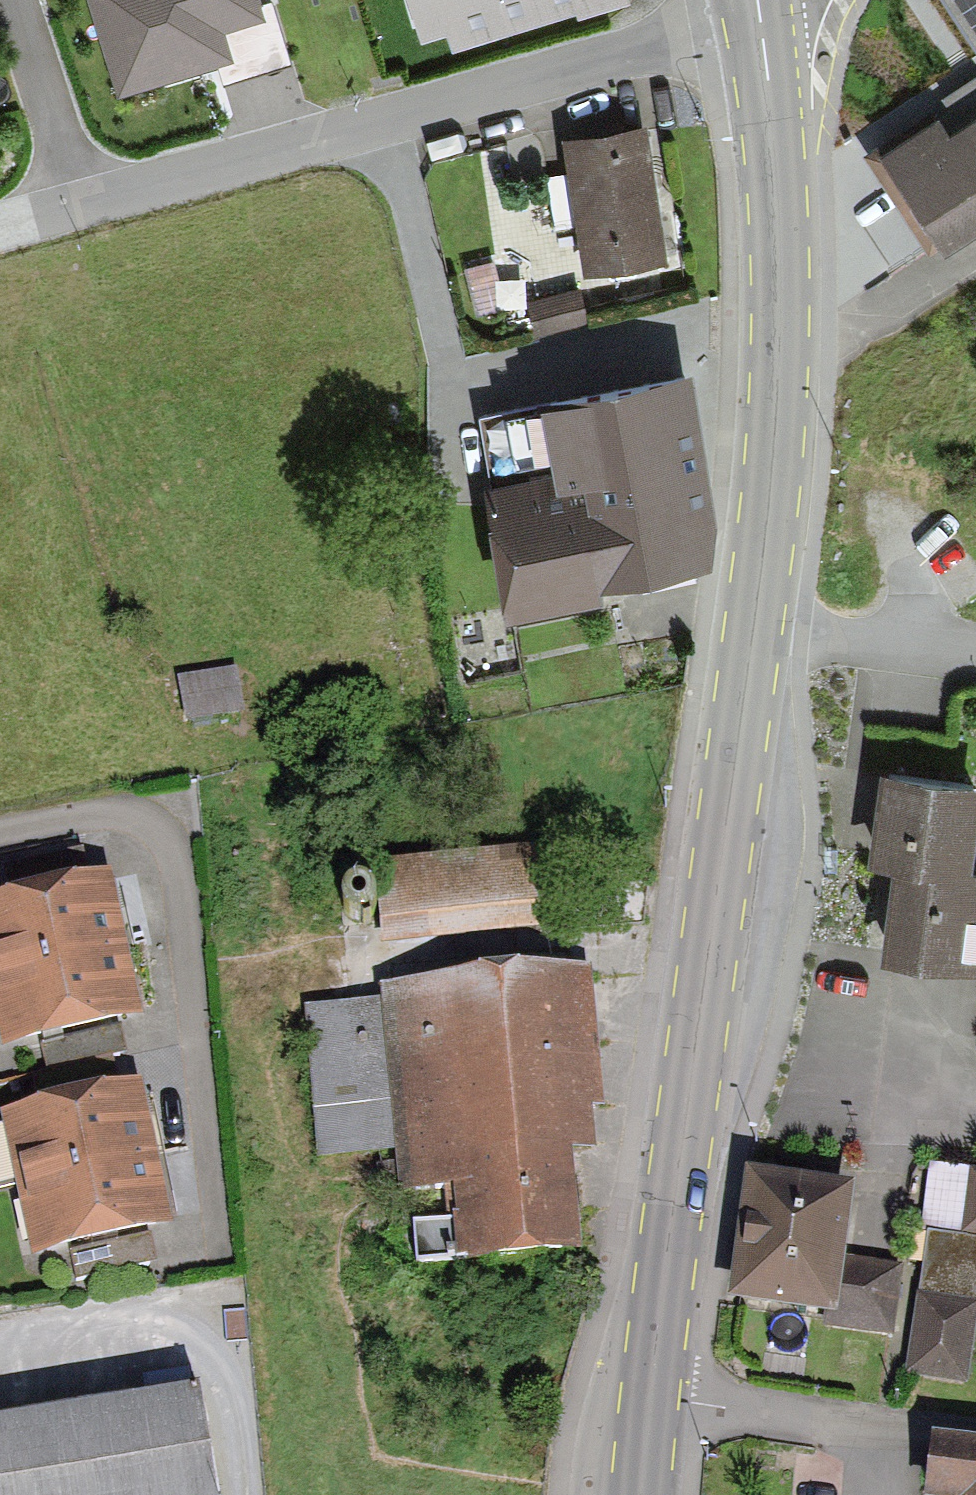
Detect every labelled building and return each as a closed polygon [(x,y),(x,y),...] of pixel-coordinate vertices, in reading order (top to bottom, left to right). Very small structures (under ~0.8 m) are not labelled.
[(258,0),(94,0),(120,86),(229,53),(221,24),(262,11),(258,0)] [(425,43),(574,0),(412,0),(425,43)] [(975,44),(975,0),(947,0),(975,44)] [(929,248),(945,239),(946,241),(975,222),(975,102),(949,118),(939,104),(864,153),(929,248)] [(584,262),(666,248),(644,119),(562,133),(584,262)] [(504,304),(495,256),(464,262),(474,310),(504,304)] [(536,329),(586,318),(579,286),(529,296),(536,329)] [(609,571),(710,553),(717,507),(691,364),(543,391),(544,398),(477,410),(489,479),(483,480),(507,609),(613,589),(609,571)] [(195,715),(248,704),(239,662),(186,673),(195,715)] [(888,759),(876,843),(892,845),(877,950),(975,963),(975,866),(967,865),(975,798),(975,772),(888,759)] [(384,944),(544,926),(535,847),(375,865),(384,944)] [(109,953),(96,879),(0,895),(0,972),(109,953)] [(120,1018),(109,953),(0,972),(0,1038),(120,1018)] [(451,1192),(453,1216),(417,1218),(421,1260),(579,1248),(572,1151),(597,1149),(593,1104),(605,1103),(595,968),(380,985),(381,1000),(308,1006),(320,1159),(393,1154),(396,1197),(451,1192)] [(140,1152),(126,1083),(0,1108),(0,1148),(6,1179),(140,1152)] [(6,1179),(20,1248),(154,1222),(140,1152),(6,1179)] [(969,1170),(961,1231),(975,1233),(975,1171),(969,1170)] [(751,1174),(733,1306),(824,1319),(823,1326),(893,1336),(902,1265),(847,1258),(857,1188),(751,1174)] [(906,1374),(966,1382),(975,1313),(975,1241),(926,1233),(906,1374)] [(201,1390),(0,1424),(0,1494),(219,1494),(201,1390)] [(919,1442),(912,1492),(936,1494),(975,1494),(975,1450),(919,1442)]
